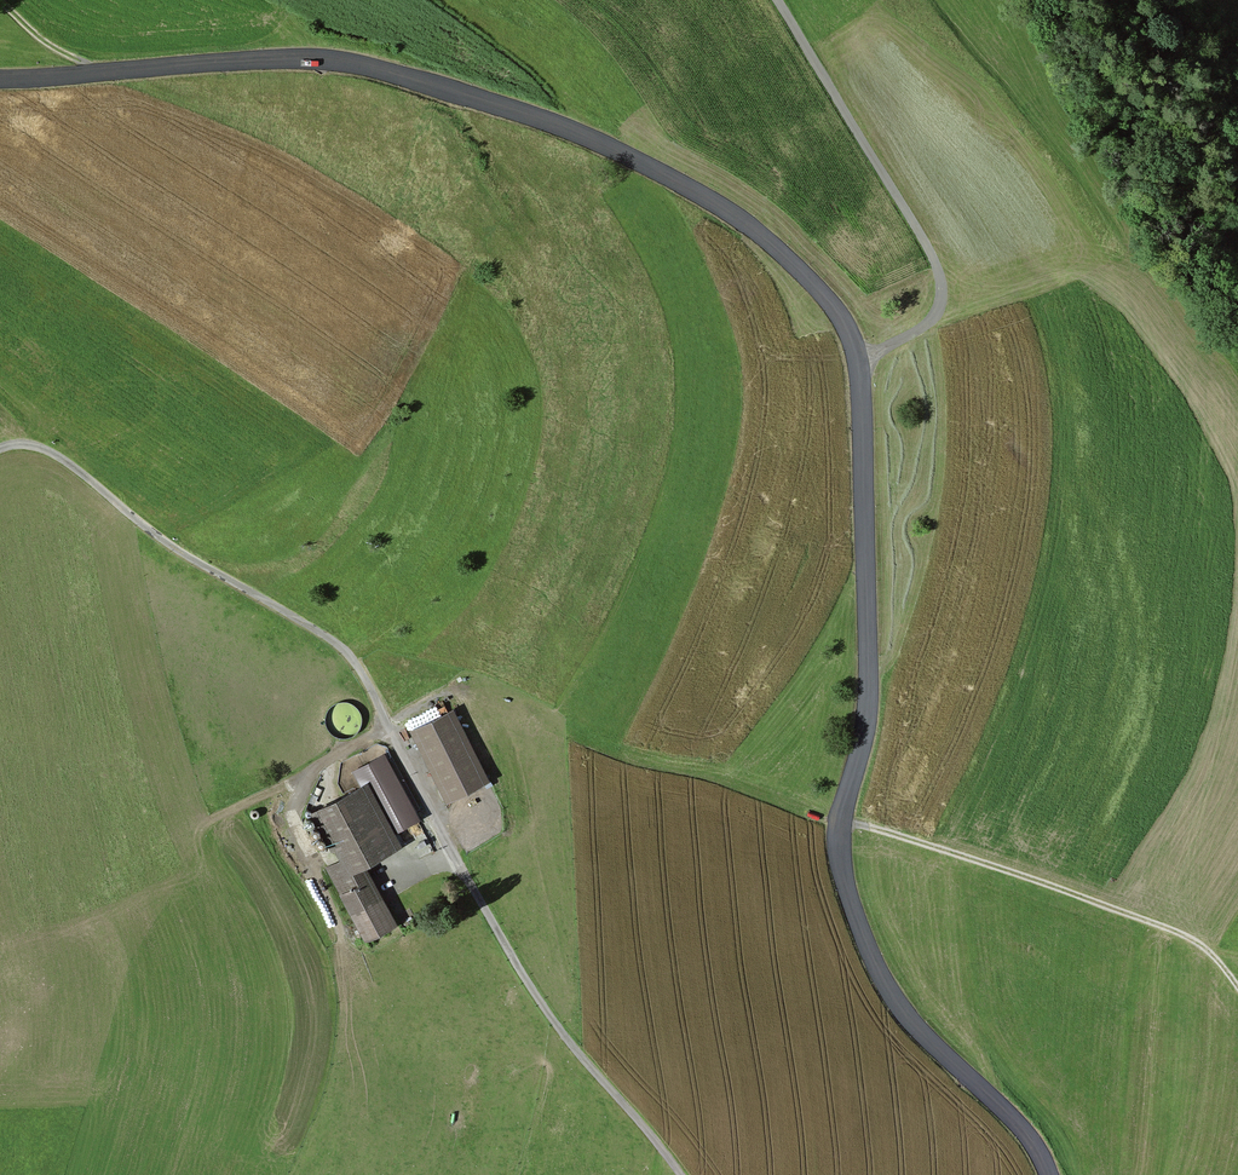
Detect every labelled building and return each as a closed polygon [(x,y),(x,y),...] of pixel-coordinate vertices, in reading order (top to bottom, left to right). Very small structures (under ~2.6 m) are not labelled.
[(451,797),(479,783),(444,716),(417,729),(451,797)] [(358,866),(387,851),(373,826),(375,826),(373,823),(372,824),(354,791),(316,811),(334,844),(318,853),(355,922),(347,927),(359,948),(368,944),(365,938),(390,925),(358,866)] [(312,820),(311,818),(309,817),(307,817),(305,818),(303,819),(302,821),(302,823),(303,825),(304,826),(306,827),(308,828),(310,827),(311,826),(312,824),(313,822),(312,820)] [(316,837),(317,836),(318,834),(319,832),(318,830),(317,829),(315,828),(313,828),(311,828),(309,829),(308,831),(308,833),(309,835),(310,837),(312,838),(314,838),(316,837)] [(321,848),(322,848),(323,846),(324,844),(324,842),(324,840),(322,839),(320,838),(318,838),(316,838),(315,840),(314,842),(314,844),(314,846),(316,847),(318,848),(320,848),(321,848)]
